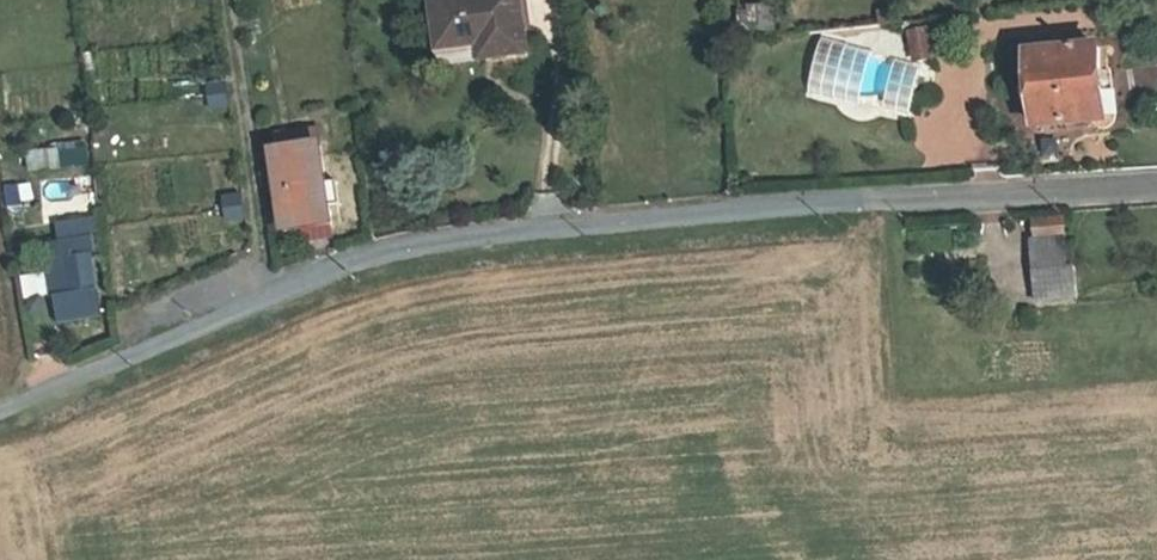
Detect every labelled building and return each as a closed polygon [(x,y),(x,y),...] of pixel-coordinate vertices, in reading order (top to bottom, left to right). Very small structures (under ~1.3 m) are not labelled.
[(499,68),(541,64),(531,0),(506,0),(442,11),(447,58),(496,52),(499,68)] [(740,5),(739,31),(774,31),(774,5),(740,5)] [(931,28),(909,33),(916,63),(938,58),(931,28)] [(1094,49),(1020,58),(1029,124),(1102,114),(1094,49)] [(908,104),(915,62),(855,53),(848,94),(908,104)] [(209,83),(211,110),(231,109),(230,82),(209,83)] [(335,221),(325,144),(278,151),(290,227),(335,221)] [(29,148),(30,171),(90,169),(89,145),(29,148)] [(81,204),(101,201),(97,176),(77,179),(81,204)] [(224,196),(228,224),(248,221),(244,193),(224,196)] [(1037,305),(1077,302),(1072,214),(1033,216),(1037,305)] [(97,218),(51,221),(58,323),(104,320),(97,218)]
